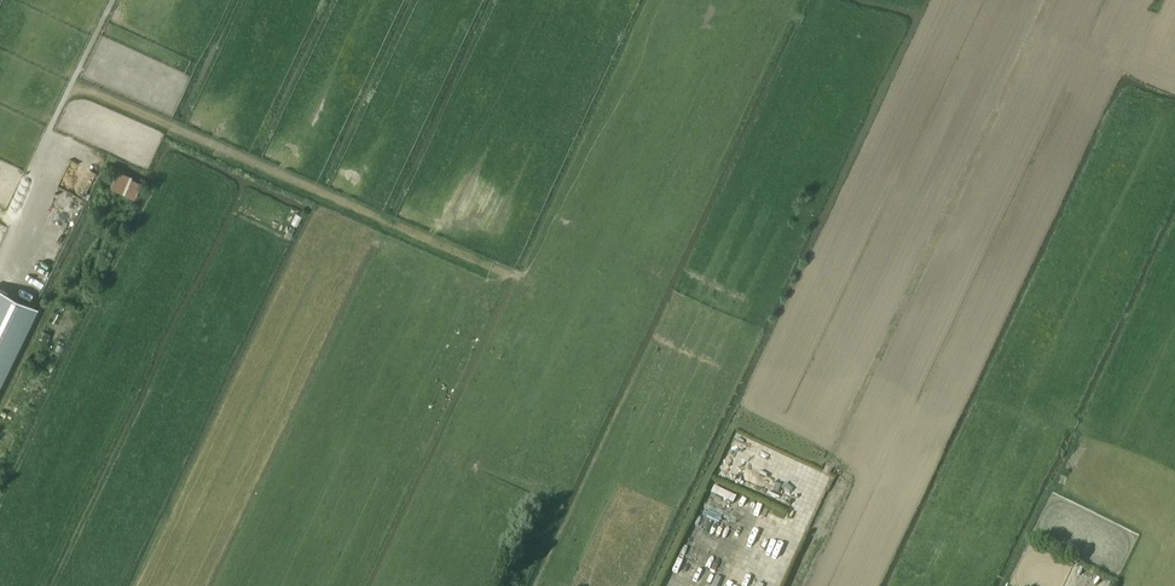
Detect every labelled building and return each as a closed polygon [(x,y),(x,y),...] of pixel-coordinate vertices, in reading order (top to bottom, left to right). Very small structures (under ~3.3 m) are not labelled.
[(117,170),(110,187),(125,193),(125,194),(131,197),(134,198),(135,198),(141,182),(131,178),(132,176),(129,175),(117,170)] [(35,307),(0,290),(0,382),(35,307)] [(43,330),(39,338),(47,341),(50,334),(43,330)]
